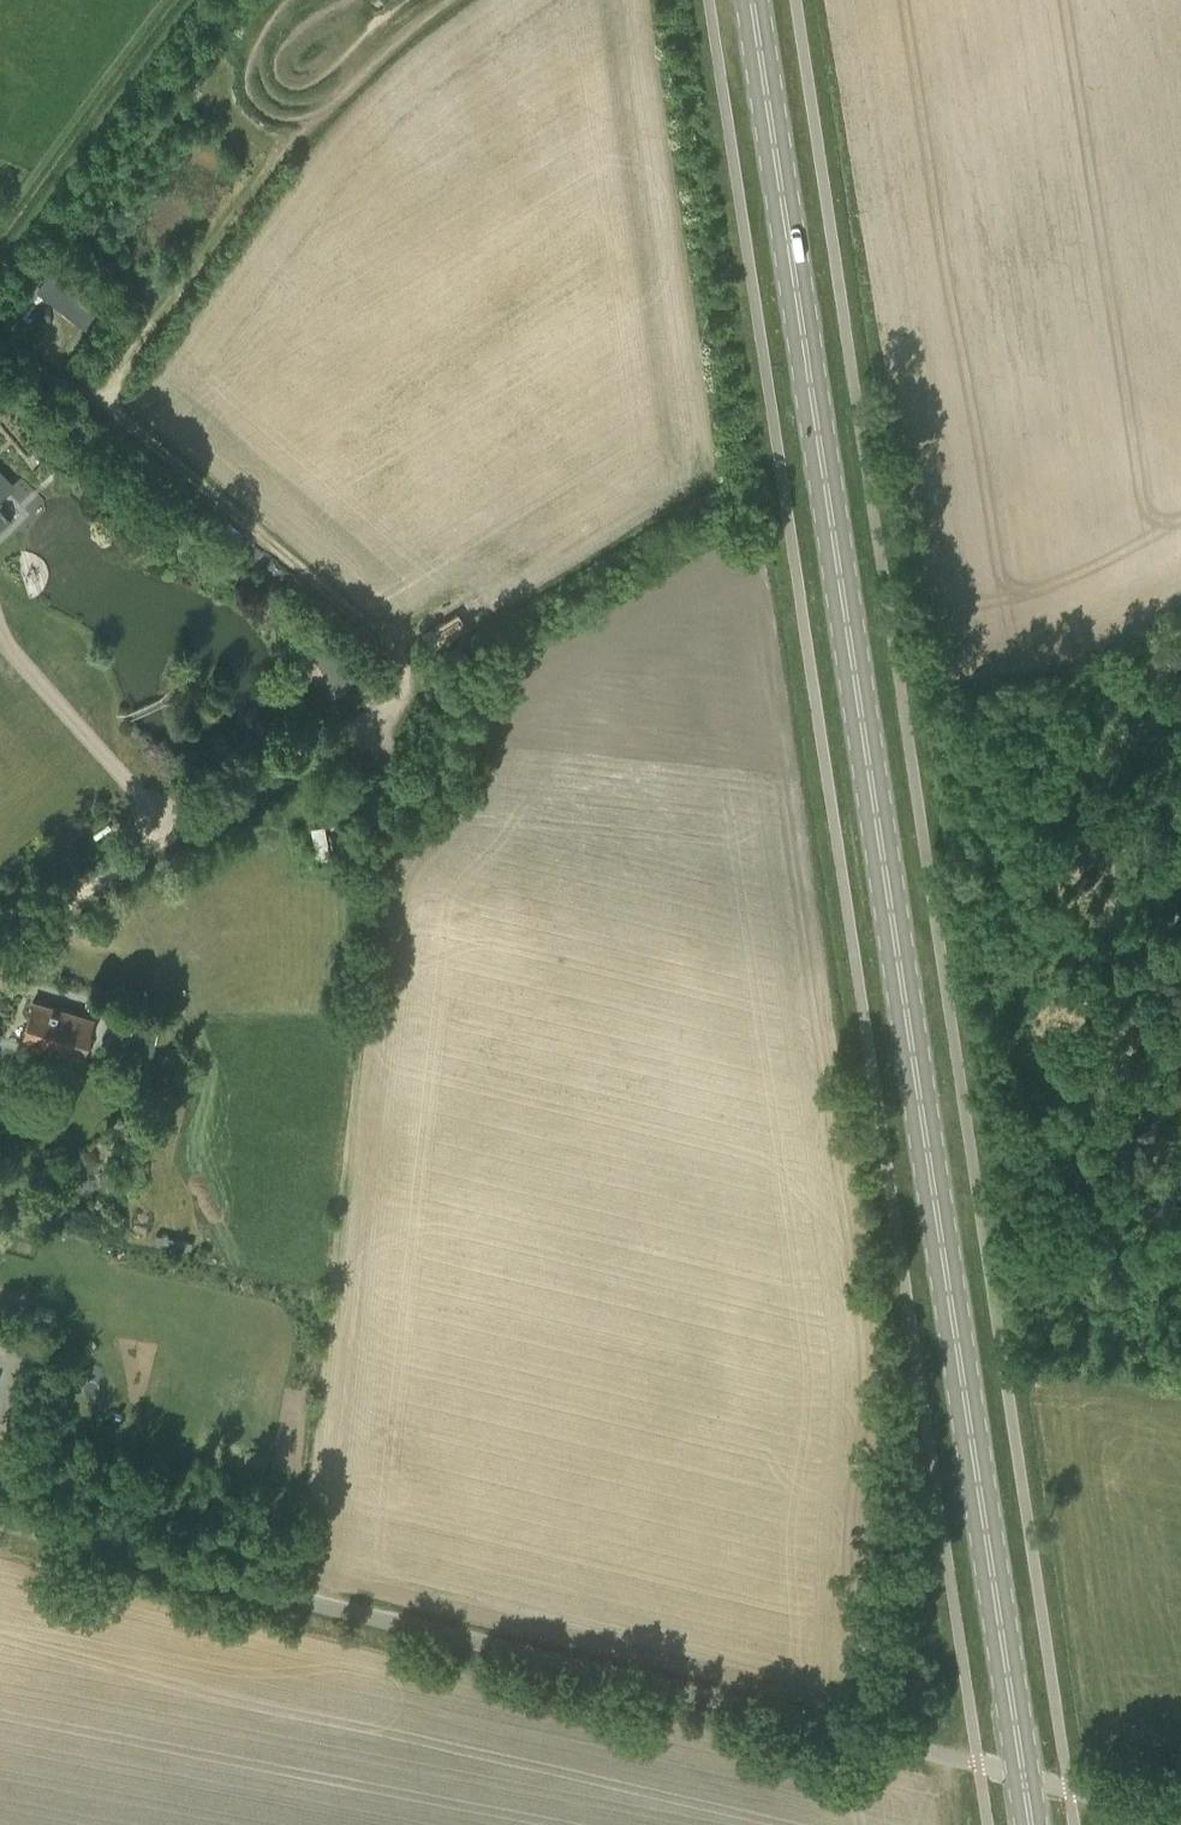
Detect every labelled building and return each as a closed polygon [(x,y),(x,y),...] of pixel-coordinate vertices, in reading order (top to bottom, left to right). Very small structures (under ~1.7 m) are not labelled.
[(87,319),(98,307),(57,270),(46,283),(87,319)] [(12,522),(13,521),(0,508),(0,533),(12,522)] [(315,826),(320,860),(333,858),(328,825),(315,826)] [(74,1064),(77,1060),(80,1061),(93,1020),(34,1001),(21,1042),(54,1053),(54,1059),(58,1063),(68,1066),(74,1064)]
